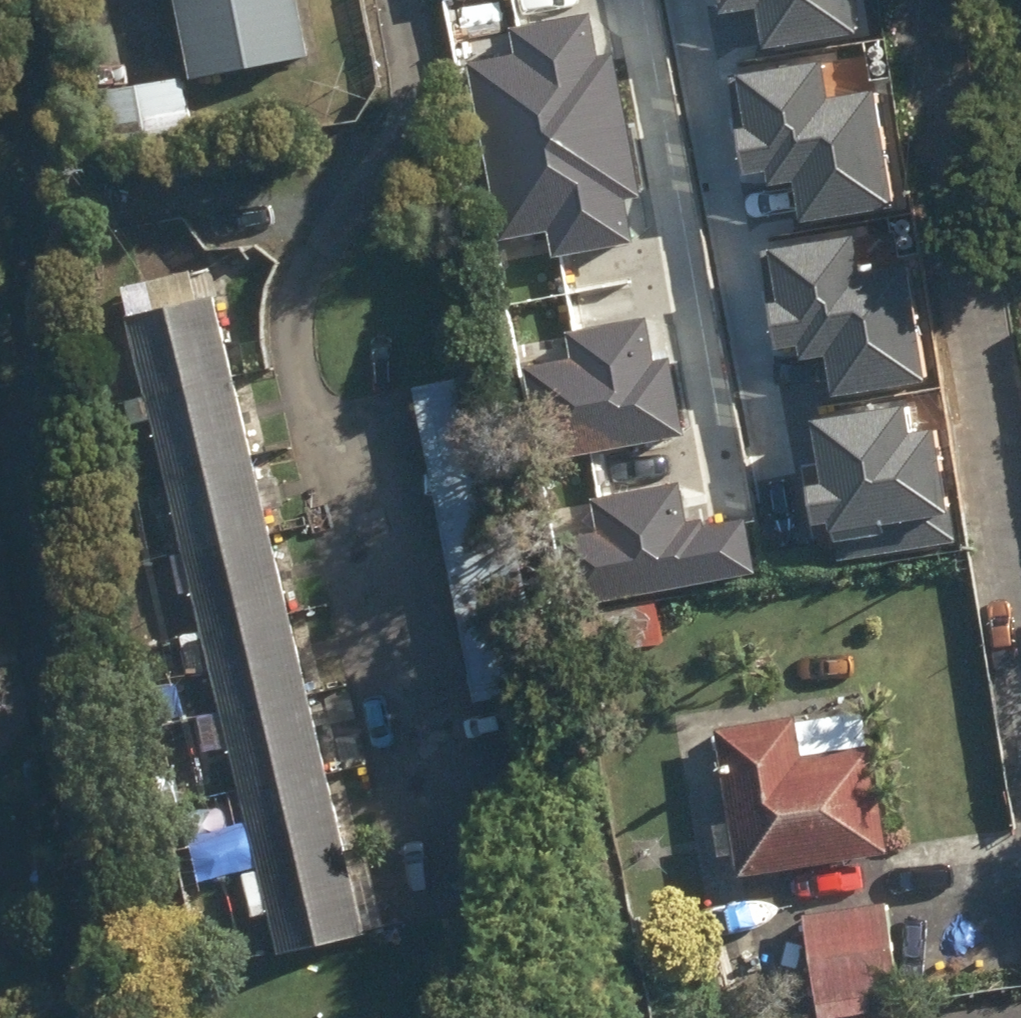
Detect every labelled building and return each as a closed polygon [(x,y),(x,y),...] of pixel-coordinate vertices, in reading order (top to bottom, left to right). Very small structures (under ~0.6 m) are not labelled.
[(189,80),(308,57),(297,0),(173,0),(189,80)] [(853,0),(716,0),(718,14),(756,7),(763,47),(859,30),(853,0)] [(553,257),(633,242),(625,198),(638,196),(612,54),(597,56),(589,12),(509,26),(513,53),(467,62),(500,237),(547,229),(553,257)] [(894,206),(876,92),(824,100),(819,63),(728,77),(743,176),(764,173),(766,185),(793,181),(798,220),(894,206)] [(92,90),(103,170),(190,158),(179,78),(92,90)] [(833,394),(921,378),(900,258),(858,265),(852,232),(756,249),(774,349),(797,345),(799,358),(826,353),(833,394)] [(148,423),(235,402),(211,296),(124,319),(148,423)] [(541,465),(684,437),(668,358),(653,361),(644,317),(565,333),(570,357),(522,367),(541,465)] [(409,387),(472,703),(541,690),(480,373),(409,387)] [(956,540),(937,425),(914,429),(909,401),(809,418),(821,485),(805,488),(811,523),(828,520),(835,560),(956,540)] [(162,478),(249,457),(235,402),(148,423),(162,478)] [(181,556),(268,536),(249,457),(162,478),(181,556)] [(577,606),(756,573),(745,517),(704,525),(702,518),(684,522),(677,482),(589,499),(596,534),(564,539),(577,606)] [(198,632),(285,611),(268,536),(181,556),(198,632)] [(218,715),(305,695),(285,611),(198,632),(218,715)] [(237,793),(324,772),(305,695),(218,715),(237,793)] [(714,729),(736,878),(888,854),(871,747),(801,758),(795,718),(714,729)] [(255,870),(342,849),(324,772),(237,793),(255,870)] [(342,849),(255,870),(276,954),(363,934),(342,849)] [(818,1017),(840,1017),(898,1009),(883,907),(805,917),(818,1017)]
